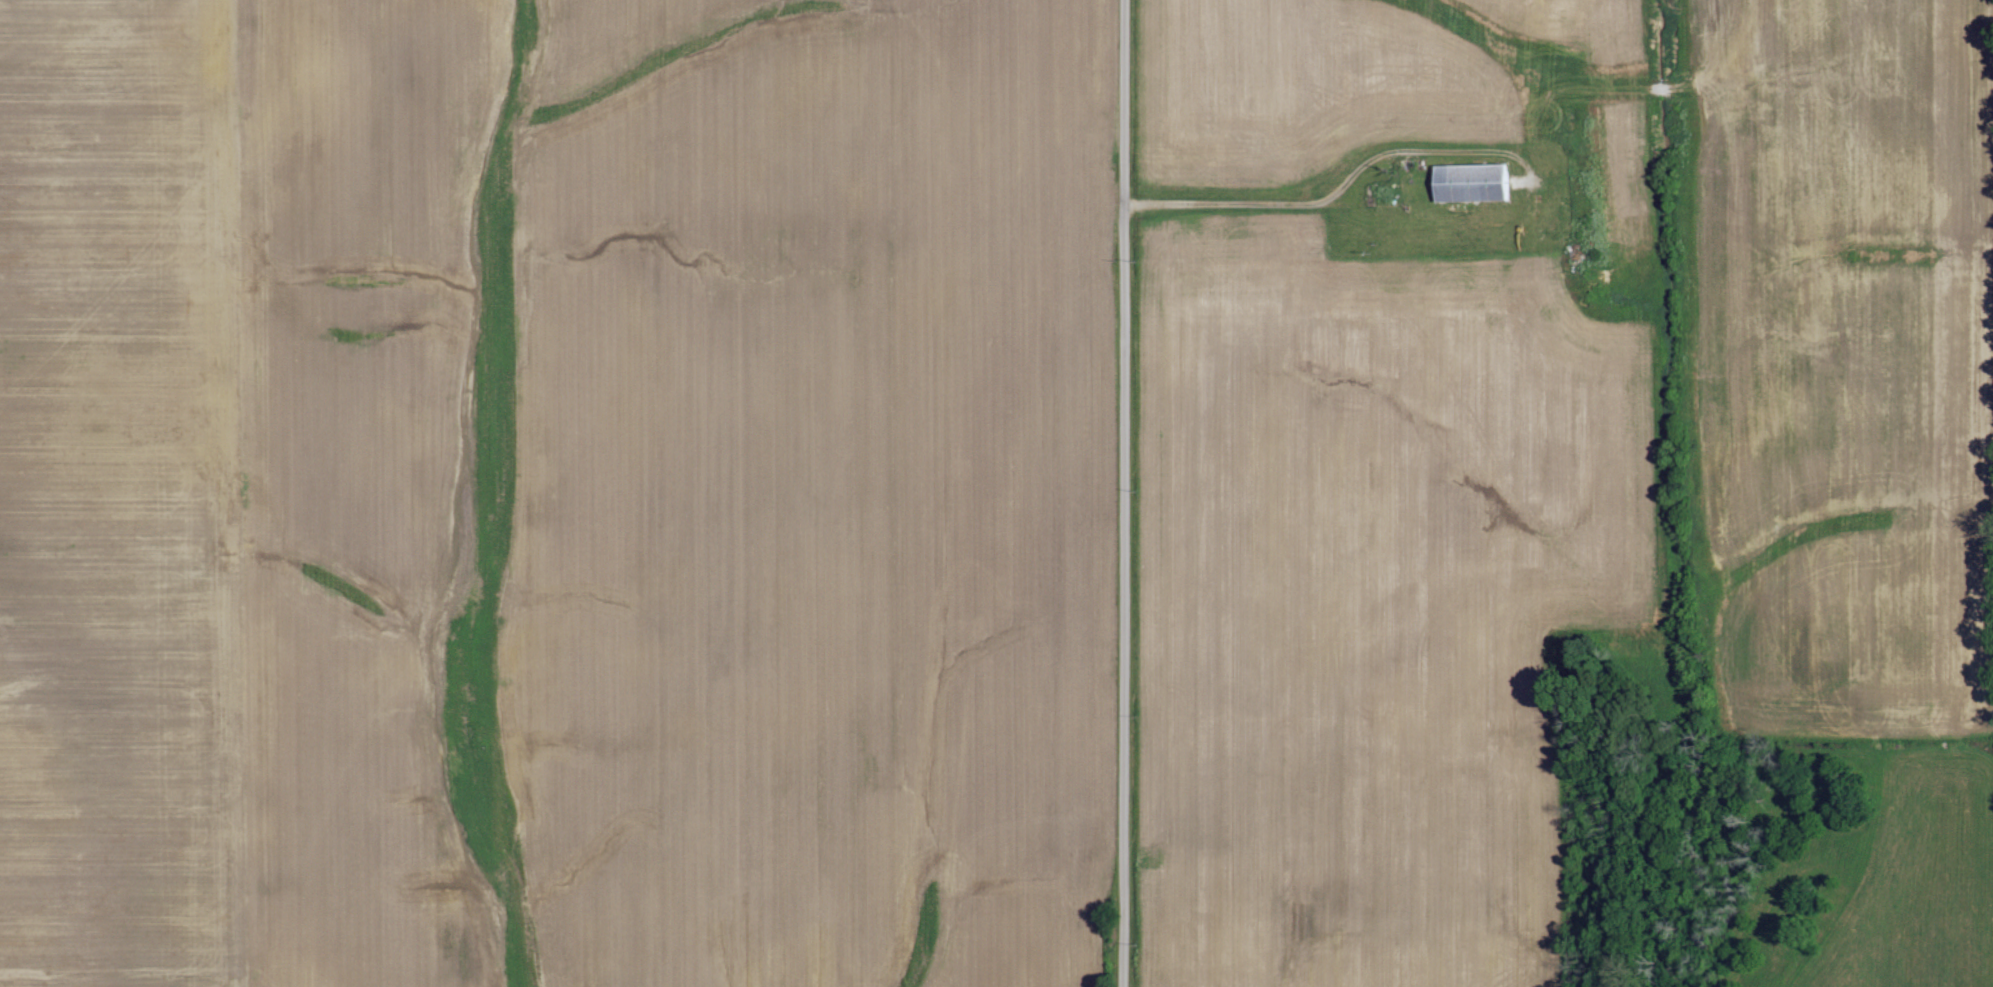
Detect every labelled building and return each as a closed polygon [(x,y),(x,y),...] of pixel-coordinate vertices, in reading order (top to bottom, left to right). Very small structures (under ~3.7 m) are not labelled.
[(1508,165),(1432,167),(1432,204),(1508,202),(1507,178),(1508,178),(1508,165)]
